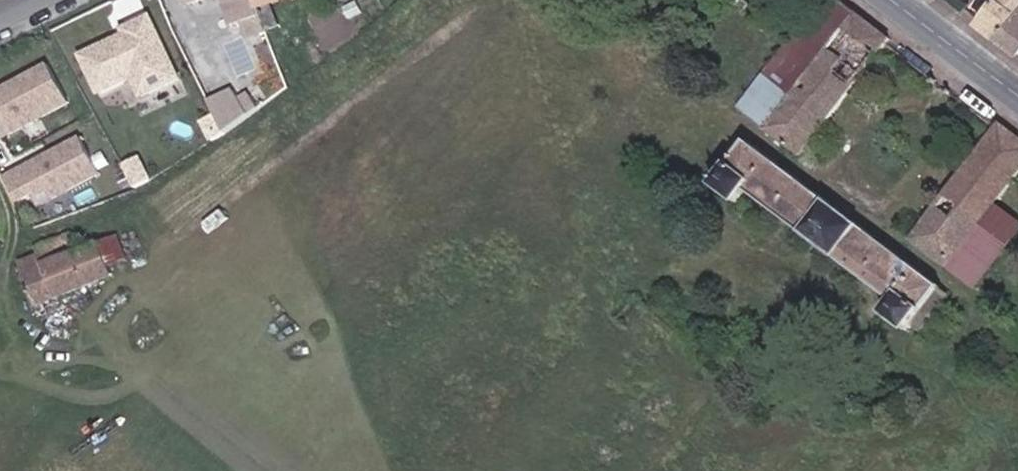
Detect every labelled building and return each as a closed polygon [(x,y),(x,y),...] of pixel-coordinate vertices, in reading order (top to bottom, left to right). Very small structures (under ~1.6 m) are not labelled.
[(198,11),(226,0),(194,0),(198,11)] [(280,56),(293,52),(288,39),(293,37),(283,11),(310,0),(255,0),(280,56)] [(897,43),(840,0),(829,0),(745,110),(805,158),(897,43)] [(980,18),(1000,33),(1017,8),(1017,0),(993,0),(980,18)] [(1000,33),(1017,46),(1017,8),(1000,33)] [(131,35),(132,39),(134,43),(127,47),(125,42),(89,61),(107,100),(141,84),(150,103),(188,84),(159,22),(131,35)] [(134,43),(132,39),(125,42),(127,47),(134,43)] [(0,91),(0,117),(12,141),(78,107),(58,68),(8,94),(5,89),(0,91)] [(243,96),(217,110),(232,140),(266,114),(260,101),(248,107),(243,96)] [(1017,186),(1017,135),(1009,128),(918,244),(952,271),(964,256),(998,212),(1017,186)] [(108,178),(89,142),(14,181),(27,205),(40,198),(47,210),(108,178)] [(907,339),(943,293),(750,145),(717,188),(740,208),(750,196),(893,308),(883,320),(907,339)] [(129,174),(140,196),(156,188),(145,166),(129,174)] [(964,256),(988,274),(1017,235),(1017,228),(998,212),(964,256)] [(131,275),(113,235),(84,247),(79,238),(45,252),(48,261),(40,265),(43,271),(29,278),(43,309),(131,275)]
